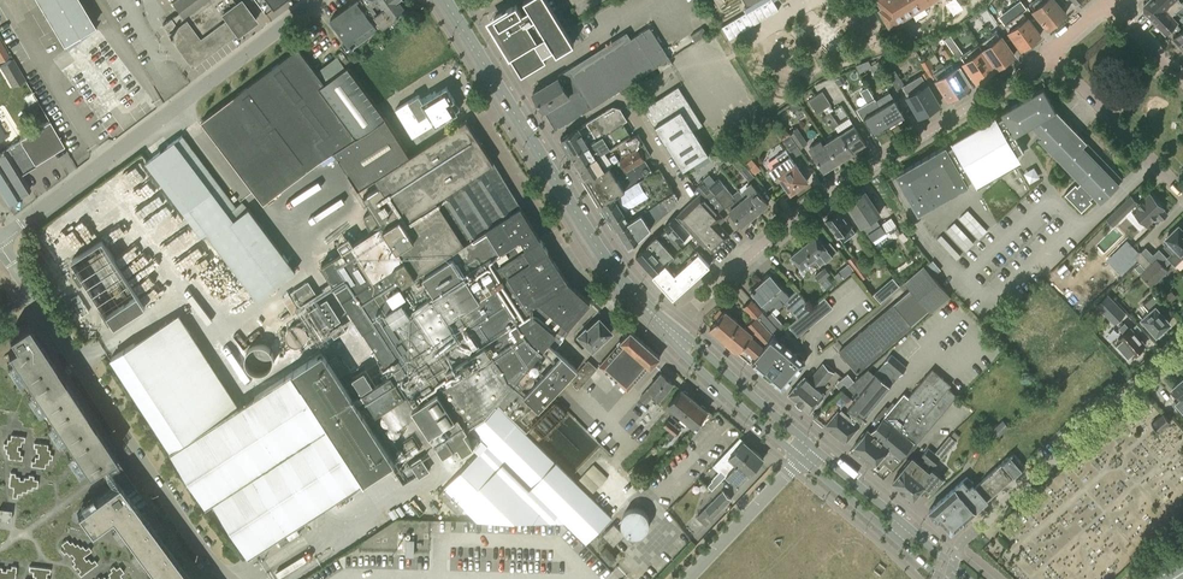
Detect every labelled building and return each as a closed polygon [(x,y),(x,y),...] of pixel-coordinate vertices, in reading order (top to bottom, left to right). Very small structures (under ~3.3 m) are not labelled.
[(63,44),(64,43),(68,49),(96,28),(79,0),(37,0),(63,44)] [(173,2),(180,12),(163,25),(193,65),(236,33),(237,35),(258,19),(244,0),(176,0),(173,2)] [(265,13),(282,0),(255,0),(265,13)] [(331,19),(353,49),(366,40),(378,31),(380,30),(358,0),(357,0),(352,3),(344,9),(331,19)] [(380,30),(393,20),(394,22),(401,18),(399,15),(406,10),(400,2),(399,0),(358,0),(380,30)] [(516,4),(499,15),(498,13),(486,20),(510,58),(512,57),(522,73),(546,58),(544,54),(553,48),(556,54),(574,43),(566,30),(547,0),(524,0),(529,9),(525,11),(522,13),(516,4)] [(729,39),(779,10),(773,0),(767,0),(722,27),(729,39)] [(884,6),(881,8),(891,25),(932,0),(881,0),(884,6)] [(1031,4),(1036,10),(1035,11),(1049,28),(1067,13),(1056,0),(1036,0),(1031,4)] [(1180,25),(1155,0),(1145,0),(1142,2),(1142,10),(1164,33),(1170,27),(1174,31),(1180,25)] [(1180,25),(1182,22),(1182,15),(1180,12),(1176,16),(1172,11),(1182,1),(1181,0),(1155,0),(1180,25)] [(1010,30),(1023,48),(1042,35),(1029,17),(1027,18),(1023,12),(1006,24),(1005,22),(1001,25),(1007,33),(1010,30)] [(1171,37),(1182,49),(1182,25),(1171,37)] [(544,110),(556,129),(670,59),(651,27),(574,74),(571,69),(540,88),(533,93),(543,111),(544,110)] [(691,35),(695,41),(707,33),(703,27),(691,35)] [(885,28),(879,32),(885,43),(891,39),(885,28)] [(906,29),(900,40),(911,46),(917,36),(906,29)] [(998,30),(979,43),(996,68),(1015,55),(1002,36),(998,30)] [(961,65),(962,65),(965,63),(978,81),(996,68),(979,43),(956,58),(961,65)] [(949,45),(942,49),(947,58),(954,54),(949,45)] [(612,516),(635,492),(600,457),(576,481),(536,442),(566,411),(552,397),(562,387),(569,379),(578,370),(562,355),(526,393),(514,382),(556,333),(559,335),(567,326),(568,327),(589,302),(567,280),(466,121),(409,156),(386,119),(347,68),(325,85),(299,49),(294,53),(202,122),(264,204),(319,161),(335,151),(372,210),(363,216),(373,231),(321,264),(391,376),(383,381),(375,386),(365,370),(353,377),(376,414),(382,410),(393,429),(410,418),(416,414),(444,457),(460,447),(465,455),(475,448),(479,453),(444,488),(438,494),(459,513),(464,507),(477,520),(559,522),(565,522),(570,527),(586,542),(612,516)] [(342,52),(336,55),(343,65),(349,62),(342,52)] [(921,61),(926,71),(932,79),(935,78),(933,74),(935,72),(932,67),(934,66),(929,57),(921,61)] [(0,66),(0,67),(12,87),(26,79),(13,58),(0,66)] [(673,64),(670,59),(658,67),(661,72),(673,64)] [(870,67),(874,74),(883,68),(879,61),(870,67)] [(953,62),(945,67),(961,92),(969,87),(968,85),(972,83),(962,65),(961,65),(956,68),(953,62)] [(949,99),(961,92),(945,67),(935,73),(938,79),(937,79),(949,99)] [(890,75),(889,76),(897,89),(904,85),(895,70),(889,73),(890,75)] [(929,83),(927,84),(927,82),(932,79),(926,71),(921,74),(922,76),(904,86),(909,96),(908,97),(919,116),(941,103),(929,83)] [(835,80),(839,86),(845,82),(841,76),(835,80)] [(709,154),(694,130),(703,125),(678,86),(643,109),(654,126),(655,126),(683,170),(709,154)] [(434,125),(460,109),(454,99),(446,87),(436,93),(435,91),(421,99),(418,95),(395,108),(411,136),(433,123),(434,125)] [(1074,184),(1063,195),(1080,212),(1091,202),(1089,200),(1091,198),(1094,195),(1100,201),(1123,179),(1062,116),(1061,116),(1058,113),(1056,111),(1043,88),(1001,113),(1003,116),(948,148),(946,145),(907,167),(895,174),(918,214),(969,185),(967,183),(1024,150),(1015,134),(1032,125),(1042,135),(1039,138),(1067,167),(1081,182),(1077,187),(1074,184)] [(810,98),(808,100),(812,106),(827,97),(822,90),(816,95),(810,98)] [(827,97),(812,106),(816,113),(823,108),(826,113),(833,109),(830,104),(831,103),(827,97)] [(905,115),(895,99),(881,108),(885,115),(882,117),(888,126),(905,115)] [(794,111),(800,107),(796,101),(790,105),(794,111)] [(579,127),(561,139),(571,155),(622,123),(628,120),(620,108),(613,106),(586,123),(587,124),(580,129),(579,127)] [(888,126),(882,117),(885,115),(881,108),(873,112),(870,106),(861,111),(875,134),(888,126)] [(828,122),(834,118),(831,112),(824,116),(828,122)] [(834,118),(828,122),(833,129),(835,127),(839,125),(834,118)] [(865,145),(853,126),(848,119),(839,125),(835,127),(839,135),(852,154),(865,145)] [(56,132),(49,121),(2,151),(0,148),(0,167),(56,132)] [(622,123),(571,155),(586,179),(620,158),(643,143),(637,133),(631,137),(622,123)] [(789,132),(791,135),(799,148),(808,142),(797,126),(789,132)] [(56,132),(0,167),(0,190),(9,205),(30,189),(21,174),(36,165),(35,164),(65,146),(56,132)] [(249,208),(243,202),(236,207),(182,135),(150,159),(145,163),(201,238),(208,234),(257,300),(296,271),(249,208)] [(802,152),(799,148),(791,135),(783,141),(788,149),(794,157),(802,152)] [(827,143),(839,162),(852,154),(839,135),(827,143)] [(824,171),(839,162),(827,143),(823,146),(820,142),(809,149),(824,171)] [(643,143),(620,158),(628,170),(629,170),(645,160),(651,156),(643,143)] [(734,152),(729,147),(714,160),(719,166),(734,152)] [(778,158),(779,157),(781,161),(769,169),(775,179),(777,178),(780,176),(792,194),(809,182),(787,151),(777,158),(778,158)] [(620,158),(586,179),(594,192),(628,170),(620,158)] [(753,159),(746,164),(755,175),(761,170),(753,159)] [(628,170),(594,192),(602,204),(626,188),(646,176),(652,172),(645,160),(629,170),(628,170)] [(749,180),(755,175),(746,164),(740,169),(749,180)] [(1024,172),(1030,182),(1040,176),(1035,166),(1024,172)] [(646,176),(626,188),(602,204),(617,228),(673,192),(674,192),(659,168),(654,171),(652,172),(646,176)] [(710,174),(696,187),(718,210),(724,205),(726,207),(727,206),(743,226),(758,213),(745,198),(741,193),(742,192),(740,190),(740,191),(739,190),(734,195),(720,178),(717,180),(716,180),(715,181),(710,174)] [(741,193),(745,198),(758,213),(769,204),(757,189),(756,189),(752,184),(742,192),(741,193)] [(696,187),(701,193),(677,215),(691,231),(695,236),(711,253),(730,236),(718,224),(724,218),(717,211),(718,210),(696,187)] [(873,242),(880,238),(886,234),(876,218),(881,214),(865,190),(855,196),(845,203),(861,227),(864,226),(868,233),(868,234),(873,242)] [(678,199),(673,192),(617,228),(629,247),(677,202),(678,199)] [(1164,208),(1165,208),(1150,192),(1132,209),(1146,225),(1156,216),(1160,220),(1168,213),(1164,208)] [(1137,202),(1130,195),(1120,206),(1126,213),(1137,202)] [(851,226),(852,225),(840,208),(825,219),(837,236),(839,235),(843,241),(855,232),(851,226)] [(961,216),(981,235),(987,229),(968,209),(961,216)] [(677,215),(663,227),(678,243),(691,231),(677,215)] [(963,251),(973,243),(956,221),(946,229),(963,251)] [(1163,236),(1167,242),(1163,245),(1170,252),(1167,255),(1166,256),(1170,261),(1174,265),(1182,256),(1182,252),(1182,251),(1182,227),(1178,222),(1163,236)] [(648,244),(636,255),(653,274),(695,236),(691,231),(678,243),(663,227),(646,243),(648,244)] [(804,243),(803,244),(815,257),(820,264),(838,250),(830,241),(825,244),(816,233),(808,239),(807,239),(803,242),(804,243)] [(695,236),(653,274),(674,297),(715,259),(710,254),(711,253),(695,236)] [(1134,244),(1139,251),(1148,244),(1144,238),(1134,244)] [(72,259),(115,326),(146,306),(103,240),(72,259)] [(1127,267),(1141,251),(1132,243),(1118,259),(1127,267)] [(802,268),(815,257),(803,244),(790,254),(802,268)] [(847,259),(861,278),(868,273),(853,254),(847,259)] [(1151,285),(1168,269),(1165,266),(1165,265),(1157,258),(1140,273),(1151,285)] [(932,261),(925,267),(933,276),(940,270),(932,261)] [(1140,264),(1136,268),(1140,273),(1144,269),(1140,264)] [(924,266),(905,282),(911,290),(840,352),(857,372),(928,310),(931,313),(950,296),(933,276),(925,267),(924,266)] [(829,275),(824,268),(814,276),(820,283),(829,275)] [(833,278),(837,282),(844,277),(838,270),(834,273),(836,275),(833,278)] [(779,306),(783,302),(797,319),(811,307),(796,290),(789,296),(769,274),(751,290),(767,307),(774,301),(779,306)] [(302,309),(319,297),(308,281),(291,292),(302,309)] [(881,289),(873,296),(880,304),(888,297),(881,289)] [(1163,297),(1169,303),(1175,297),(1170,291),(1163,297)] [(1114,322),(1124,312),(1107,294),(1097,304),(1114,322)] [(1153,294),(1143,303),(1149,309),(1139,317),(1156,336),(1171,322),(1156,305),(1160,301),(1153,294)] [(71,299),(82,316),(89,311),(78,295),(71,299)] [(341,319),(327,299),(308,312),(320,329),(327,324),(329,327),(341,319)] [(742,323),(726,340),(737,350),(772,311),(766,316),(752,299),(743,308),(753,319),(745,326),(742,323)] [(717,318),(710,327),(719,335),(726,327),(723,325),(732,315),(725,309),(723,311),(720,308),(714,316),(717,318)] [(785,326),(772,311),(737,350),(750,361),(752,360),(773,335),(776,336),(785,326)] [(816,321),(807,311),(789,326),(798,337),(816,321)] [(240,406),(179,313),(111,358),(207,506),(214,501),(249,556),(253,553),(319,510),(364,481),(364,482),(365,481),(395,461),(323,351),(240,406)] [(726,327),(719,335),(726,340),(742,323),(732,315),(723,325),(726,327)] [(586,328),(578,335),(580,337),(576,340),(583,347),(586,345),(592,350),(612,332),(610,330),(611,328),(607,324),(604,324),(599,319),(587,330),(586,328)] [(16,519),(112,456),(114,454),(44,347),(27,322),(0,340),(0,517),(16,519)] [(346,329),(342,322),(330,330),(334,337),(346,329)] [(1119,326),(1124,331),(1117,337),(1132,355),(1146,343),(1130,325),(1128,327),(1124,322),(1119,326)] [(618,343),(618,344),(599,366),(618,382),(627,391),(649,367),(651,368),(653,366),(660,357),(630,331),(620,342),(619,341),(618,343)] [(773,335),(752,360),(754,362),(753,364),(782,389),(805,362),(790,348),(792,345),(790,343),(793,340),(789,337),(784,343),(775,336),(776,336),(773,335)] [(252,348),(253,371),(275,371),(274,348),(252,348)] [(866,415),(906,367),(892,354),(876,373),(875,373),(874,374),(868,369),(814,415),(845,440),(863,418),(865,420),(868,416),(866,415)] [(589,377),(597,368),(588,360),(571,380),(580,388),(581,387),(589,377)] [(789,393),(799,402),(830,366),(827,363),(825,365),(823,362),(809,379),(804,375),(789,393)] [(834,368),(830,366),(799,402),(809,411),(817,402),(820,403),(823,398),(823,396),(824,394),(823,394),(825,392),(821,388),(835,372),(832,370),(834,368)] [(886,406),(874,420),(878,423),(871,431),(869,429),(866,432),(864,432),(861,435),(861,438),(853,447),(878,469),(885,460),(894,468),(917,445),(916,444),(957,395),(947,387),(951,383),(932,368),(908,396),(904,392),(895,403),(893,401),(888,407),(886,406)] [(660,398),(673,383),(661,372),(640,398),(646,403),(650,398),(655,393),(660,398)] [(843,377),(849,385),(854,381),(848,373),(843,377)] [(1173,388),(1181,397),(1175,402),(1182,411),(1182,379),(1173,388)] [(671,414),(677,419),(694,399),(689,396),(689,393),(685,390),(683,391),(681,389),(667,405),(674,411),(671,414)] [(698,403),(694,399),(677,419),(683,424),(687,420),(694,426),(707,411),(705,409),(704,406),(700,403),(698,403)] [(1151,421),(1159,431),(1170,422),(1163,412),(1151,421)] [(669,429),(674,423),(667,418),(662,424),(669,429)] [(1009,427),(1002,420),(992,429),(999,436),(1009,427)] [(674,423),(669,429),(675,434),(680,428),(674,423)] [(957,441),(949,435),(935,452),(929,447),(921,455),(925,458),(921,463),(913,456),(911,459),(909,457),(903,464),(905,465),(894,479),(894,482),(912,497),(915,496),(920,491),(922,493),(928,486),(932,490),(942,477),(932,468),(930,471),(926,467),(930,463),(933,465),(940,457),(942,458),(957,441)] [(712,488),(725,474),(727,476),(752,448),(740,437),(714,466),(718,470),(711,478),(712,479),(707,484),(712,488)] [(764,458),(752,448),(727,476),(738,486),(748,474),(749,475),(764,458)] [(976,486),(968,476),(929,510),(938,520),(941,518),(950,528),(951,529),(952,529),(953,529),(954,529),(955,528),(988,499),(1026,466),(1015,453),(976,486)] [(131,497),(139,491),(133,483),(132,483),(133,485),(131,487),(123,477),(127,474),(126,472),(124,474),(112,456),(16,519),(0,517),(0,578),(191,578),(131,497)] [(411,464),(419,477),(429,470),(421,457),(411,464)] [(635,471),(639,475),(645,470),(640,465),(635,471)] [(723,489),(697,516),(705,524),(731,497),(723,489)] [(624,514),(621,518),(621,523),(622,530),(626,534),(632,537),(638,537),(643,535),(647,531),(649,523),(647,516),(643,512),(635,509),(628,511),(624,514)] [(614,523),(602,535),(613,546),(625,534),(614,523)] [(276,540),(280,546),(298,534),(294,528),(276,540)] [(414,555),(414,552),(415,533),(397,533),(397,552),(397,555),(405,555),(414,555)] [(606,548),(601,552),(610,563),(612,561),(616,558),(609,550),(606,548)]
